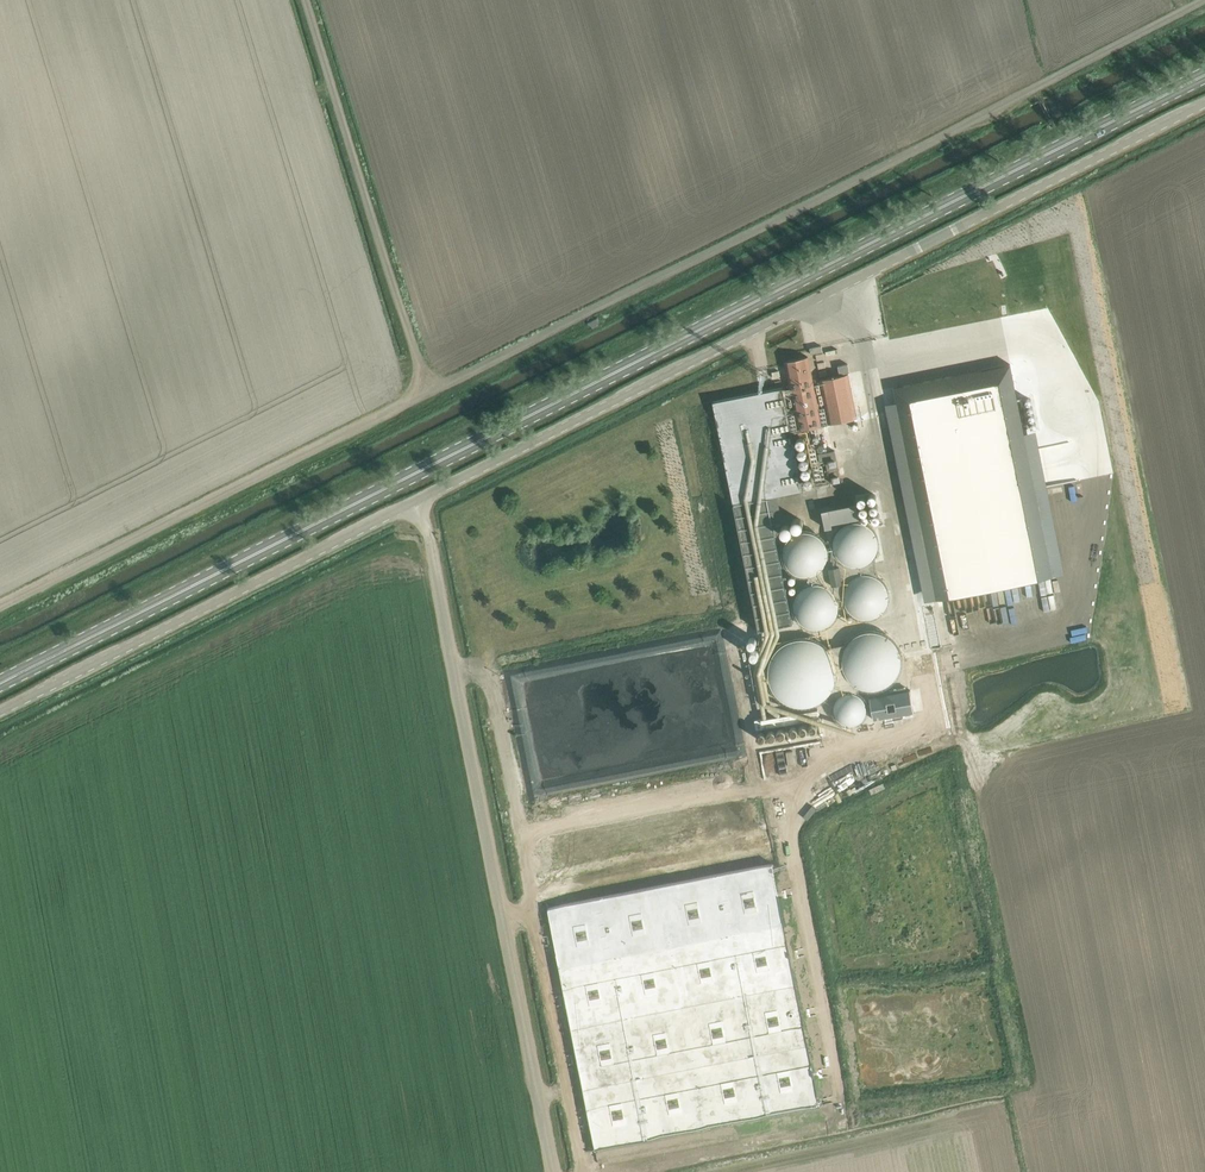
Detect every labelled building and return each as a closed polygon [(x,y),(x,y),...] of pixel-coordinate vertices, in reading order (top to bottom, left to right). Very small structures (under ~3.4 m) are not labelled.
[(599,319),(598,317),(586,322),(587,324),(593,328),(598,325),(599,319)] [(810,364),(824,363),(823,345),(809,346),(810,364)] [(799,430),(822,425),(808,356),(785,361),(799,430)] [(1010,366),(1009,366),(896,388),(937,596),(1052,573),(1024,433),(1010,366)] [(821,380),(829,423),(857,417),(849,374),(821,380)] [(783,387),(713,401),(734,504),(804,491),(783,387)] [(827,434),(808,438),(817,483),(830,481),(827,466),(837,465),(836,458),(831,459),(827,434)] [(798,516),(797,516),(795,517),(794,517),(794,518),(793,518),(793,519),(793,520),(792,520),(792,521),(792,522),(792,523),(793,524),(793,525),(794,526),(795,527),(796,527),(797,527),(798,528),(799,527),(801,527),(802,526),(803,525),(804,524),(804,523),(804,522),(804,521),(804,520),(803,519),(803,518),(802,518),(802,517),(801,517),(800,516),(799,516),(798,516)] [(861,520),(855,520),(849,521),(844,524),(841,527),(837,533),(836,538),(836,545),(837,548),(838,552),(840,555),(843,558),(845,560),(849,562),(852,563),(856,564),(861,564),(864,563),(867,562),(871,560),(873,558),(876,555),(878,551),(879,547),(880,541),(880,538),(879,535),(877,531),(876,528),(872,525),(869,522),(865,521),(861,520)] [(787,522),(786,522),(785,522),(784,523),(783,523),(783,524),(782,525),(782,526),(782,527),(782,528),(782,529),(782,530),(783,530),(783,531),(784,532),(785,532),(786,533),(787,533),(788,533),(789,533),(790,532),(791,531),(792,530),(792,529),(793,528),(793,527),(792,526),(792,525),(792,524),(791,524),(791,523),(790,523),(788,522),(787,522)] [(808,530),(802,530),(798,532),(796,533),(794,534),(791,537),(788,540),(788,541),(787,541),(786,543),(785,549),(785,554),(786,559),(787,563),(790,566),(793,569),(796,571),(800,573),(803,574),(808,574),(812,573),(818,571),(821,569),(825,565),(827,561),(829,555),(828,548),(826,541),(824,538),(819,534),(814,531),(808,530)] [(872,572),(866,571),(861,572),(858,573),(853,575),(850,578),(849,580),(846,584),(845,588),(844,591),(844,595),(845,600),(846,603),(848,606),(849,608),(852,610),(855,612),(857,614),(860,615),(864,615),(867,615),(871,615),(874,614),(877,613),(879,612),(882,609),(883,608),(884,606),(885,604),(887,601),(888,598),(888,595),(888,591),(887,588),(886,585),(885,582),(883,579),(881,577),(879,575),(875,573),(872,572)] [(817,581),(813,581),(807,583),(803,585),(800,588),(797,592),(795,596),(794,601),(795,606),(796,610),(797,613),(799,617),(801,619),(804,621),(808,623),(813,625),(817,625),(820,624),(824,623),(829,621),(832,618),(834,616),(836,614),(838,608),(839,602),(838,596),(836,592),(834,588),(828,583),(824,582),(817,581)] [(876,629),(871,629),(866,630),(862,631),(859,633),(856,635),(851,639),(850,642),(847,646),(846,649),(845,653),(844,657),(845,662),(845,666),(847,670),(848,672),(850,675),(852,678),(854,680),(857,682),(860,684),(865,686),(867,687),(872,687),(875,687),(879,687),(883,686),(887,684),(889,682),(892,681),(894,679),(896,677),(897,675),(899,673),(901,669),(902,665),(902,661),(903,657),(902,653),(901,648),(900,646),(897,641),(895,638),(892,636),(888,633),(885,632),(881,630),(876,629)] [(769,666),(768,672),(769,673),(769,677),(771,685),(773,690),(777,695),(781,699),(785,702),(791,704),(797,706),(802,706),(807,706),(812,705),(816,704),(819,702),(824,699),(829,694),(832,690),(835,685),(836,679),(837,673),(836,668),(835,663),(833,658),(831,653),(828,649),(823,644),(815,640),(810,639),(806,638),(800,638),(793,639),(787,642),(780,647),(775,652),(771,658),(769,666)] [(910,690),(870,696),(874,719),(914,712),(910,690)] [(856,692),(851,691),(845,692),(842,694),(839,696),(837,699),(836,702),(835,706),(835,709),(836,713),(837,715),(839,717),(841,719),(843,721),(846,722),(849,723),(851,723),(854,723),(857,722),(859,721),(861,720),(864,718),(865,715),(866,714),(867,712),(867,707),(867,704),(867,702),(865,699),(864,697),(862,695),(858,693),(856,692)] [(768,768),(793,764),(790,745),(765,749),(768,768)] [(860,762),(873,755),(870,750),(857,756),(860,762)] [(820,1105),(785,924),(560,968),(596,1150),(820,1105)]
